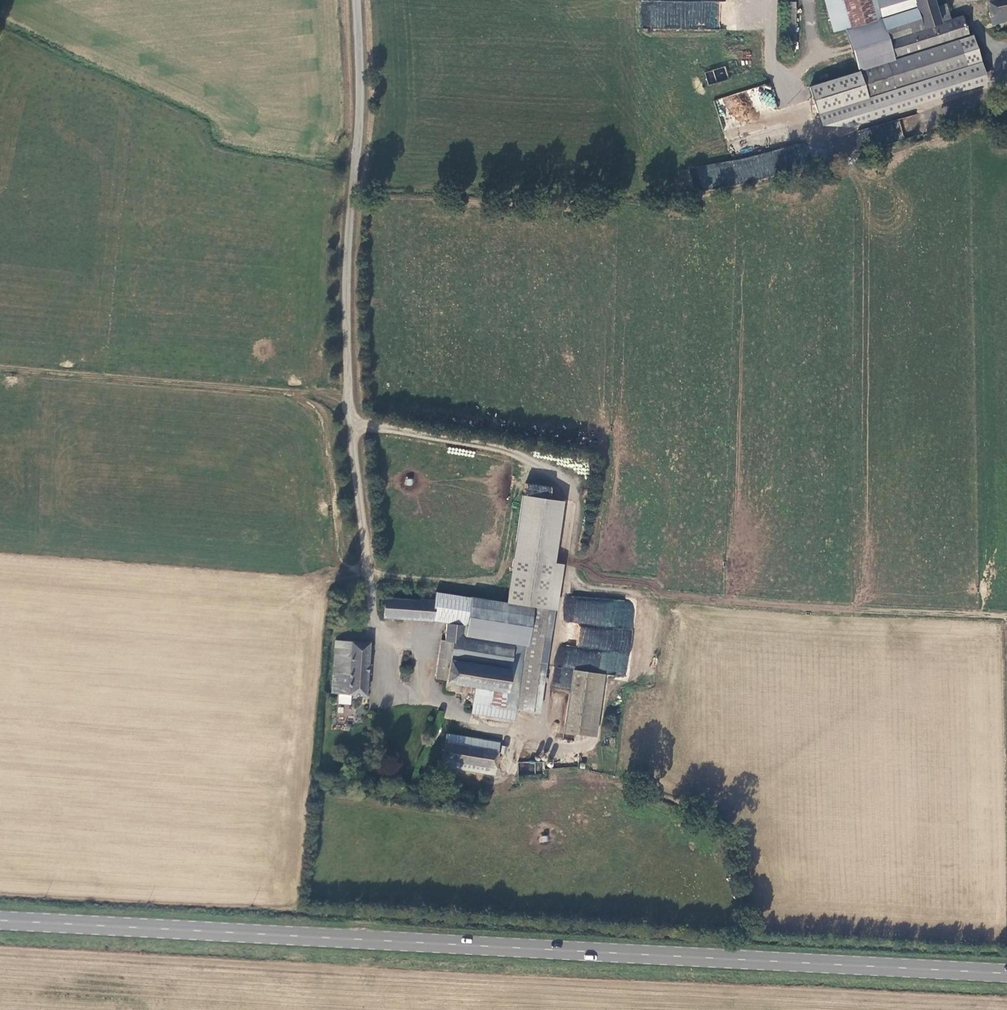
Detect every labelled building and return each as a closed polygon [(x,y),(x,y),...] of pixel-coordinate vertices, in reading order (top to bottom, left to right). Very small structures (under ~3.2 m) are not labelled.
[(721,0),(643,0),(641,26),(719,30),(721,0)] [(843,0),(824,0),(833,32),(845,29),(852,26),(843,0)] [(876,21),(881,18),(877,0),(843,0),(852,26),(876,21)] [(914,0),(877,0),(881,18),(889,40),(923,30),(914,0)] [(923,30),(889,40),(895,61),(971,36),(965,15),(951,19),(945,4),(937,6),(935,0),(914,0),(923,30)] [(1005,0),(986,0),(985,0),(992,26),(1006,22),(1006,7),(1005,0)] [(845,29),(858,71),(895,61),(889,40),(881,18),(876,21),(845,29)] [(990,86),(974,35),(971,36),(895,61),(858,71),(872,111),(824,126),(844,127),(846,131),(899,115),(898,112),(966,91),(967,94),(990,86)] [(716,82),(726,77),(722,68),(712,72),(716,82)] [(872,111),(858,71),(809,87),(822,126),(824,126),(872,111)] [(897,119),(858,132),(865,149),(904,136),(897,119)] [(795,172),(790,147),(738,160),(691,168),(694,192),(744,184),(795,172)] [(557,611),(564,564),(556,563),(564,502),(523,496),(507,603),(534,608),(554,611),(557,611)] [(419,600),(385,598),(383,619),(433,623),(433,622),(446,624),(466,626),(471,598),(435,592),(434,600),(420,599),(419,600)] [(465,637),(515,645),(528,647),(534,608),(507,603),(471,597),(471,598),(466,626),(465,637)] [(554,611),(534,608),(528,647),(515,645),(511,671),(504,709),(520,712),(540,714),(554,611)] [(444,641),(453,644),(462,636),(465,637),(466,626),(446,624),(444,641)] [(450,661),(511,671),(515,645),(465,637),(462,636),(453,644),(450,661)] [(371,643),(335,640),(331,693),(339,694),(351,695),(367,697),(371,643)] [(504,709),(511,671),(450,661),(453,644),(444,641),(442,641),(435,679),(446,681),(445,691),(467,695),(468,688),(475,689),(493,692),(490,707),(504,709)] [(588,672),(573,670),(564,732),(596,737),(605,675),(588,672)] [(493,692),(475,689),(471,715),(519,722),(520,712),(504,709),(490,707),(493,692)] [(351,695),(339,694),(338,704),(350,705),(351,695)] [(500,743),(447,734),(445,743),(499,752),(500,743)] [(499,752),(445,743),(442,761),(496,770),(499,752)] [(518,761),(518,775),(534,775),(535,761),(518,761)] [(480,791),(481,785),(451,780),(450,786),(480,791)]
